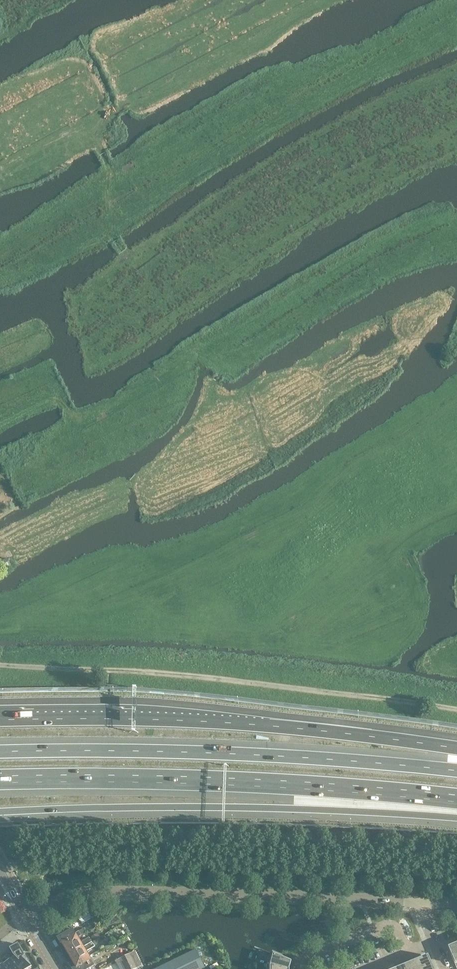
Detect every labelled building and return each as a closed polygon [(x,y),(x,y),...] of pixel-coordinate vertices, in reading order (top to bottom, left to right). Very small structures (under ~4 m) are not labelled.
[(0,564),(0,570),(11,565),(8,560),(0,564)] [(78,938),(87,933),(84,928),(75,933),(73,929),(55,939),(61,949),(78,938)] [(83,947),(93,941),(92,940),(89,942),(87,939),(81,943),(78,938),(61,949),(64,955),(68,953),(70,955),(83,947)] [(89,956),(86,952),(93,948),(91,944),(94,943),(93,941),(83,947),(70,955),(71,958),(67,960),(71,966),(89,956)] [(12,959),(11,960),(17,968),(30,968),(32,968),(29,965),(30,964),(25,959),(24,960),(22,958),(25,956),(18,944),(10,948),(14,954),(15,956),(12,959)] [(456,944),(448,947),(455,964),(456,963),(456,945),(456,944)] [(205,968),(196,950),(157,968),(203,968),(205,968)] [(133,962),(139,960),(135,952),(116,961),(117,964),(117,963),(120,968),(128,968),(135,966),(133,962)] [(283,958),(275,955),(271,953),(270,954),(267,966),(290,968),(292,962),(283,958)] [(12,959),(7,955),(5,957),(8,961),(4,964),(3,965),(5,968),(17,968),(11,960),(12,959)] [(97,964),(92,955),(89,957),(89,956),(71,966),(72,968),(88,968),(97,964)] [(429,957),(425,959),(424,957),(420,959),(424,968),(434,968),(429,957)] [(420,959),(412,962),(415,968),(424,968),(420,959)]
